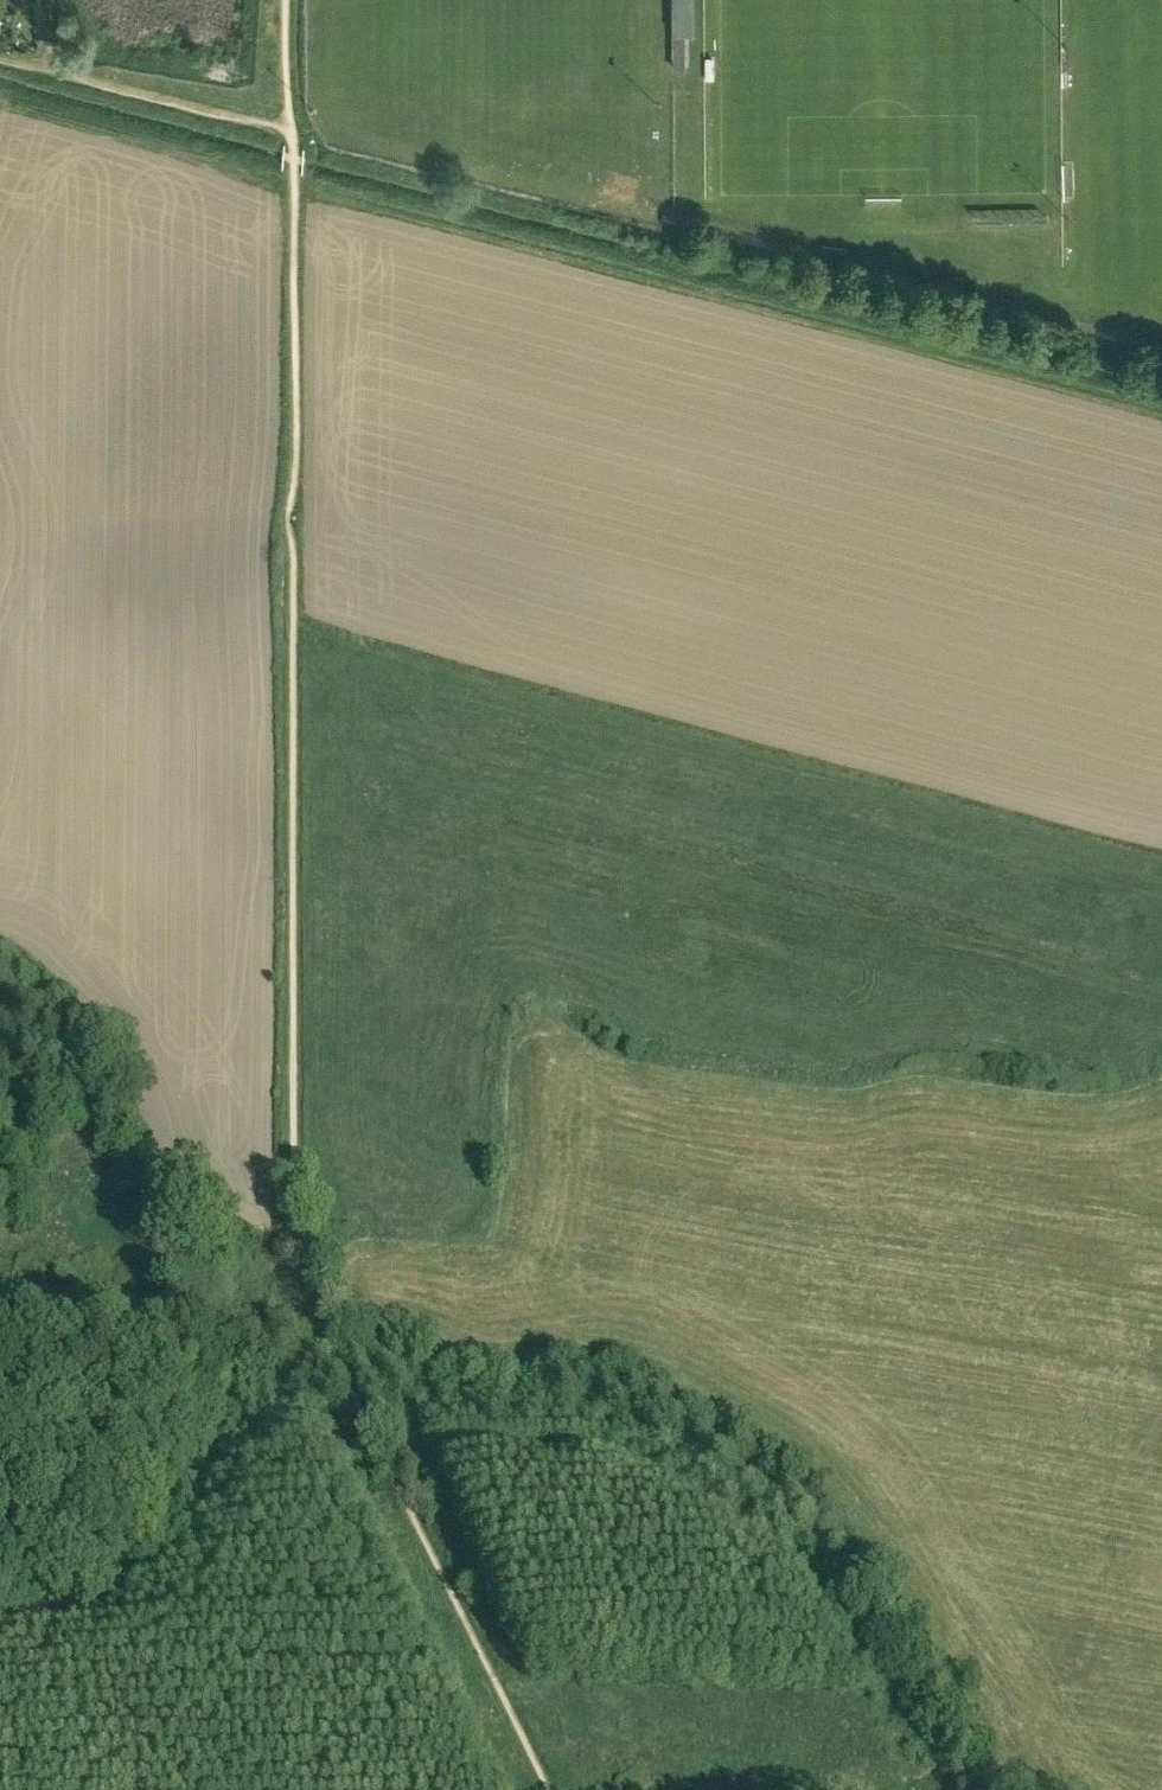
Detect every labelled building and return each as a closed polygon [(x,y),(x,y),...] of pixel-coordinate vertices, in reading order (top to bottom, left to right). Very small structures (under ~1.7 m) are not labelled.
[(669,74),(684,74),(683,38),(690,38),(690,0),(669,0),(669,74)]
